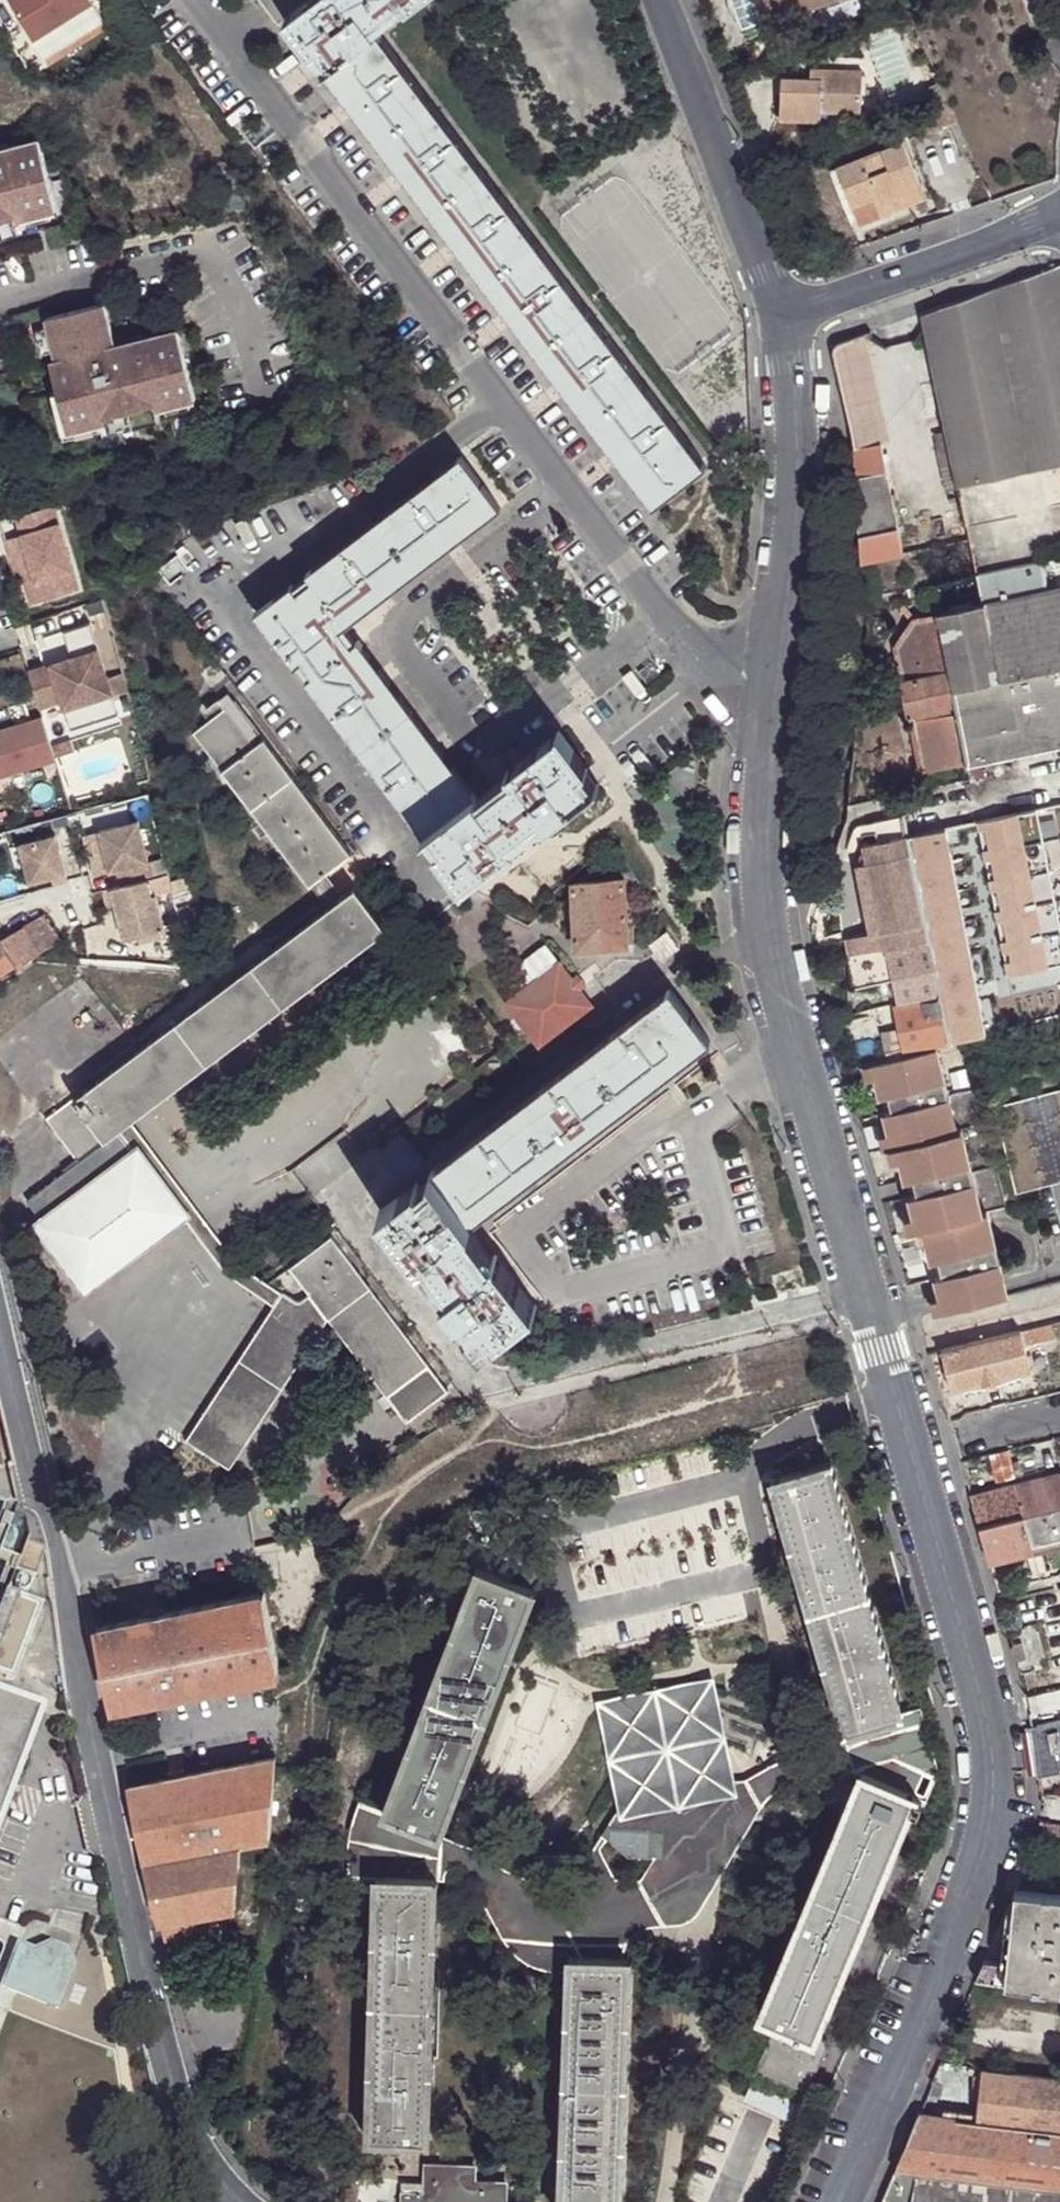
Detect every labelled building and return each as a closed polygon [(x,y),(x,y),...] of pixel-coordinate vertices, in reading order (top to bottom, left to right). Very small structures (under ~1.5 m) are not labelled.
[(45,57),(104,20),(91,0),(9,0),(45,57)] [(310,0),(259,0),(277,25),(285,19),(310,0)] [(376,32),(419,0),(310,0),(285,19),(299,37),(313,56),(316,54),(327,70),(376,32)] [(793,13),(788,0),(763,0),(773,28),(796,22),(793,13)] [(793,13),(828,0),(788,0),(793,13)] [(291,44),(299,37),(285,19),(277,25),(291,44)] [(706,468),(376,32),(327,70),(324,71),(371,133),(425,204),(544,361),(654,507),(706,468)] [(811,65),(810,76),(821,77),(822,67),(811,65)] [(821,77),(810,76),(782,75),(780,115),(819,116),(820,106),(860,108),(862,68),(822,67),(821,77)] [(901,138),(837,161),(857,218),(922,194),(901,138)] [(60,225),(39,140),(8,148),(9,152),(0,154),(0,240),(60,225)] [(923,311),(927,325),(948,432),(958,484),(1059,463),(1059,266),(1054,265),(923,311)] [(46,317),(47,326),(54,350),(56,360),(50,362),(71,446),(198,415),(178,330),(146,338),(147,342),(116,350),(105,303),(46,317)] [(47,326),(36,328),(42,353),(54,350),(47,326)] [(959,488),(958,484),(948,432),(936,434),(946,490),(959,488)] [(853,448),(861,559),(903,551),(880,442),(853,448)] [(309,577),(346,625),(415,574),(500,510),(461,457),(307,574),(309,577)] [(52,505),(14,517),(21,539),(33,580),(25,583),(31,604),(77,590),(52,505)] [(25,583),(33,580),(21,539),(4,544),(16,585),(25,583)] [(1048,589),(1043,562),(978,575),(983,602),(1048,589)] [(256,611),(295,663),(346,625),(309,577),(294,588),(292,585),(256,611)] [(1048,589),(983,602),(935,611),(936,613),(948,671),(954,703),(966,762),(966,765),(969,764),(980,762),(1059,747),(1059,587),(1048,589)] [(948,671),(936,613),(911,619),(894,646),(901,681),(948,671)] [(70,659),(27,672),(38,708),(60,702),(65,718),(112,703),(106,683),(88,624),(62,633),(70,659)] [(295,663),(307,679),(357,640),(346,625),(295,663)] [(424,834),(427,831),(476,795),(405,703),(357,640),(307,679),(424,834)] [(948,671),(901,681),(908,713),(954,703),(948,671)] [(119,679),(106,683),(112,703),(124,700),(119,679)] [(314,888),(327,878),(354,857),(236,698),(194,731),(311,890),(314,888)] [(112,703),(65,718),(69,731),(116,717),(112,703)] [(966,762),(954,703),(908,713),(920,771),(966,762)] [(54,761),(51,750),(41,717),(0,729),(0,777),(54,761)] [(476,795),(427,831),(438,847),(435,850),(465,886),(602,783),(562,729),(476,795)] [(69,744),(51,750),(54,761),(73,756),(69,744)] [(980,762),(969,764),(970,773),(981,771),(980,762)] [(969,798),(903,813),(908,835),(974,821),(969,798)] [(1034,855),(1036,855),(1059,849),(1059,805),(1025,812),(1030,839),(1034,855)] [(974,821),(980,849),(1030,839),(1025,812),(974,821)] [(140,821),(100,831),(110,872),(117,871),(150,863),(140,821)] [(951,1043),(1017,1026),(983,865),(980,849),(974,821),(908,835),(920,890),(929,939),(941,994),(951,1043)] [(100,831),(83,835),(94,876),(110,872),(100,831)] [(29,882),(51,876),(65,873),(54,835),(19,844),(29,882)] [(920,890),(908,835),(865,844),(869,862),(876,899),(920,890)] [(1036,855),(1059,969),(1059,849),(1036,855)] [(1036,855),(1034,855),(983,865),(1017,1026),(1059,1015),(1059,969),(1036,855)] [(150,863),(117,871),(121,887),(147,880),(169,875),(164,859),(150,863)] [(875,952),(886,949),(876,899),(869,862),(857,864),(875,952)] [(65,873),(51,876),(53,885),(67,881),(65,873)] [(340,898),(327,878),(314,888),(323,903),(326,908),(340,898)] [(106,909),(116,907),(122,906),(126,919),(119,920),(125,941),(138,938),(164,931),(155,896),(151,897),(147,880),(121,887),(102,891),(106,909)] [(576,884),(579,951),(628,947),(624,881),(576,884)] [(354,887),(340,898),(372,940),(387,929),(354,887)] [(920,890),(876,899),(886,949),(929,939),(920,890)] [(372,940),(340,898),(326,908),(276,946),(266,953),(298,996),(372,940)] [(326,908),(323,903),(273,941),(276,946),(326,908)] [(122,906),(116,907),(119,920),(126,919),(122,906)] [(23,926),(37,953),(64,938),(44,914),(23,926)] [(18,969),(37,953),(23,926),(2,939),(15,964),(18,969)] [(164,931),(138,938),(140,945),(166,938),(164,931)] [(652,946),(664,962),(680,950),(668,934),(652,946)] [(15,964),(2,939),(0,940),(0,972),(15,964)] [(898,1003),(941,994),(929,939),(886,949),(893,978),(898,1003)] [(518,995),(559,963),(546,947),(518,968),(518,995)] [(893,978),(886,949),(875,952),(851,958),(854,988),(893,978)] [(162,1032),(195,1075),(298,996),(266,953),(213,992),(162,1032)] [(515,1006),(509,1010),(534,1043),(540,1039),(544,1044),(593,1008),(579,990),(572,981),(559,963),(518,995),(511,1000),(515,1006)] [(577,978),(572,981),(579,990),(584,987),(577,978)] [(432,1171),(433,1175),(470,1223),(659,1081),(709,1044),(670,991),(432,1171)] [(937,1046),(951,1043),(941,994),(898,1003),(897,1003),(907,1048),(908,1054),(937,1046)] [(121,1130),(133,1121),(195,1075),(162,1032),(149,1041),(86,1089),(121,1130)] [(82,1084),(86,1089),(149,1041),(146,1036),(82,1084)] [(942,1298),(946,1315),(1009,1300),(988,1211),(983,1212),(964,1130),(959,1131),(937,1046),(908,1054),(891,1059),(872,1064),(875,1077),(880,1097),(888,1095),(891,1109),(884,1111),(891,1133),(894,1146),(898,1146),(901,1159),(907,1179),(914,1177),(918,1191),(909,1193),(915,1214),(919,1228),(924,1227),(927,1243),(933,1261),(939,1259),(943,1275),(936,1276),(942,1298)] [(889,1053),(891,1059),(908,1054),(907,1048),(889,1053)] [(872,1064),(862,1066),(865,1080),(875,1077),(872,1064)] [(470,1223),(479,1233),(668,1091),(659,1081),(470,1223)] [(104,1142),(117,1133),(121,1130),(86,1089),(72,1100),(104,1142)] [(996,1109),(1016,1196),(1059,1184),(1059,1093),(996,1109)] [(76,1163),(104,1142),(72,1100),(45,1121),(76,1163)] [(228,1276),(267,1312),(279,1293),(265,1283),(238,1263),(194,1206),(133,1121),(121,1130),(117,1133),(137,1158),(177,1214),(228,1276)] [(26,1201),(45,1226),(137,1158),(117,1133),(104,1142),(76,1163),(26,1201)] [(883,1150),(888,1148),(894,1146),(891,1133),(879,1136),(883,1150)] [(891,1161),(901,1159),(898,1146),(894,1146),(888,1148),(891,1161)] [(87,1281),(177,1214),(137,1158),(45,1226),(87,1281)] [(381,1210),(379,1212),(420,1266),(426,1260),(449,1291),(443,1296),(480,1344),(494,1332),(497,1336),(534,1308),(479,1233),(470,1223),(433,1175),(419,1186),(416,1183),(381,1210)] [(907,1232),(912,1230),(919,1228),(915,1214),(903,1216),(907,1232)] [(916,1245),(927,1243),(924,1227),(919,1228),(912,1230),(916,1245)] [(187,1443),(227,1470),(324,1320),(383,1397),(424,1366),(328,1237),(286,1269),(306,1297),(299,1302),(291,1301),(279,1293),(267,1312),(187,1443)] [(929,1301),(934,1319),(946,1315),(942,1298),(929,1301)] [(1056,1344),(1051,1326),(1020,1333),(1025,1352),(1056,1344)] [(1020,1333),(941,1353),(951,1392),(1029,1372),(1025,1352),(1020,1333)] [(1006,1465),(1010,1478),(1015,1476),(1020,1475),(1017,1461),(1012,1463),(1006,1465)] [(772,1484),(844,1734),(845,1737),(899,1721),(828,1468),(772,1484)] [(1024,1515),(1059,1505),(1059,1473),(1017,1484),(1024,1515)] [(970,1497),(979,1525),(1024,1515),(1017,1484),(970,1497)] [(11,1565),(14,1556),(1,1551),(17,1509),(18,1507),(0,1500),(0,1503),(4,1504),(0,1515),(0,1561),(4,1563),(0,1575),(0,1592),(11,1565)] [(1032,1546),(1059,1540),(1059,1505),(1024,1515),(1032,1546)] [(979,1525),(988,1558),(1032,1546),(1024,1515),(979,1525)] [(46,1548),(32,1543),(27,1542),(17,1568),(36,1575),(38,1572),(46,1548)] [(479,1573),(385,1817),(436,1838),(438,1838),(439,1836),(532,1593),(479,1573)] [(13,1678),(39,1606),(12,1597),(18,1581),(14,1578),(5,1598),(0,1596),(0,1673),(13,1678)] [(280,1674),(277,1656),(264,1595),(157,1616),(99,1628),(115,1706),(280,1674)] [(1006,1631),(1018,1673),(1045,1666),(1046,1658),(1039,1630),(1034,1624),(1006,1631)] [(289,1673),(291,1672),(288,1654),(277,1656),(280,1674),(289,1673)] [(42,1712),(0,1695),(0,1821),(42,1712)] [(695,1788),(701,1785),(706,1781),(713,1770),(716,1763),(719,1756),(719,1748),(719,1737),(716,1730),(712,1721),(709,1715),(702,1709),(696,1705),(691,1702),(676,1698),(666,1698),(657,1700),(648,1702),(640,1708),(633,1714),(626,1726),(622,1736),(621,1747),(621,1754),(623,1762),(627,1771),(633,1780),(638,1785),(646,1789),(648,1791),(657,1794),(666,1796),(672,1797),(680,1795),(688,1793),(695,1788)] [(917,1715),(899,1721),(845,1737),(856,1774),(863,1776),(910,1797),(922,1772),(932,1769),(917,1715)] [(1032,1726),(1039,1776),(1059,1773),(1059,1721),(1032,1726)] [(706,1781),(701,1785),(721,1819),(748,1829),(763,1803),(774,1796),(826,1772),(839,1769),(856,1774),(845,1737),(844,1734),(751,1777),(730,1784),(706,1781)] [(270,1840),(276,1759),(220,1770),(133,1787),(148,1859),(241,1845),(267,1840),(270,1840)] [(915,1798),(910,1797),(863,1776),(758,2017),(776,2025),(811,2039),(909,1812),(914,1799),(915,1798)] [(721,1819),(701,1785),(695,1788),(688,1793),(680,1795),(672,1797),(666,1796),(657,1794),(648,1791),(643,1799),(608,1839),(626,1857),(651,1859),(662,1858),(670,1828),(690,1824),(701,1833),(721,1819)] [(557,1879),(586,1920),(592,1921),(624,1945),(639,1931),(670,1927),(635,1883),(614,1881),(608,1874),(599,1850),(608,1839),(643,1799),(648,1791),(646,1789),(593,1847),(557,1879)] [(922,1804),(914,1799),(909,1812),(917,1815),(922,1804)] [(435,1846),(436,1838),(385,1817),(363,1808),(351,1844),(354,1877),(377,1878),(431,1880),(431,1871),(432,1863),(433,1855),(435,1846)] [(635,1883),(670,1927),(688,1923),(698,1914),(748,1829),(721,1819),(701,1833),(690,1824),(670,1828),(662,1858),(651,1859),(635,1883)] [(1039,1822),(1038,1833),(1059,1835),(1059,1825),(1039,1822)] [(431,1871),(431,1880),(434,1880),(434,1882),(443,1882),(444,1877),(448,1871),(455,1869),(461,1871),(465,1877),(481,1854),(439,1836),(438,1838),(436,1838),(435,1846),(433,1855),(432,1863),(431,1871)] [(243,1907),(241,1845),(148,1859),(162,1921),(195,1916),(243,1907)] [(481,1854),(465,1877),(505,1945),(526,1967),(548,1972),(540,1968),(534,1961),(534,1960),(533,1959),(533,1958),(532,1952),(534,1945),(579,1922),(586,1920),(557,1879),(527,1881),(505,1871),(481,1854)] [(431,1880),(377,1878),(368,2136),(425,2137),(434,1882),(434,1880),(431,1880)] [(1014,1891),(1010,1926),(1059,1931),(1059,1896),(1014,1891)] [(162,1921),(170,1958),(200,1951),(195,1916),(162,1921)] [(548,1972),(568,1976),(568,1973),(568,1959),(620,1961),(622,1952),(624,1945),(592,1921),(586,1920),(579,1922),(534,1945),(532,1952),(533,1958),(533,1959),(534,1960),(534,1961),(540,1968),(548,1972)] [(1010,1926),(1010,1935),(1008,1953),(1059,1958),(1059,1931),(1010,1926)] [(0,1990),(0,2201),(138,2201),(99,1959),(23,1931),(22,1933),(17,1946),(36,1954),(49,1947),(66,1953),(74,1968),(57,2009),(1,1988),(0,1990)] [(17,1946),(1,1988),(57,2009),(74,1968),(66,1953),(49,1947),(36,1954),(17,1946)] [(1059,1991),(1059,1958),(1008,1953),(1007,1964),(1004,1984),(1059,1991)] [(568,1976),(560,2201),(618,2201),(625,1961),(620,1961),(568,1959),(568,1973),(568,1976)] [(1007,1964),(984,1961),(976,1980),(1004,1984),(1007,1964)] [(811,2039),(776,2025),(756,2074),(804,2093),(824,2044),(811,2039)] [(920,2114),(1059,2129),(1059,2079),(982,2071),(982,2067),(942,2063),(920,2114)] [(920,2114),(895,2171),(1059,2189),(1059,2129),(920,2114)] [(502,2183),(471,2182),(471,2166),(423,2165),(423,2182),(432,2183),(431,2192),(400,2191),(400,2201),(502,2201),(502,2183)] [(895,2171),(882,2201),(1059,2201),(1059,2189),(895,2171)]
